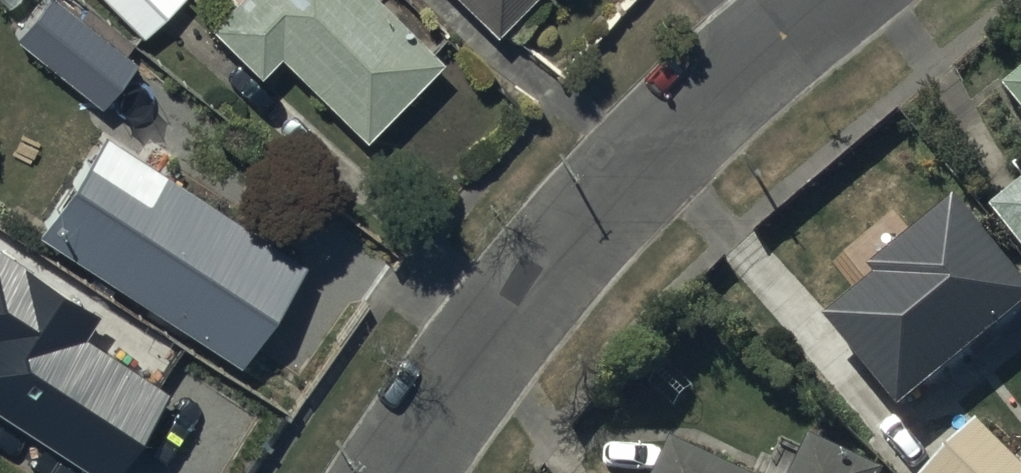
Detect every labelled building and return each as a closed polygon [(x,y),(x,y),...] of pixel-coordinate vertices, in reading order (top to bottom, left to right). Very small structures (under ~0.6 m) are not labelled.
[(74,0),(69,5),(63,0),(38,0),(34,4),(56,24),(44,38),(119,105),(35,231),(121,287),(114,298),(147,320),(154,309),(232,359),(298,264),(169,174),(186,150),(189,152),(217,117),(74,0)] [(140,35),(176,0),(106,0),(140,35)] [(437,58),(380,0),(228,0),(205,24),(257,73),(276,54),(362,136),(437,58)] [(492,31),(522,0),(460,0),(492,31)] [(1003,97),(1020,119),(1020,83),(1003,97)] [(989,213),(1020,252),(1020,188),(989,213)] [(867,277),(875,286),(822,329),(897,420),(1020,318),(1020,288),(954,206),(867,277)] [(0,248),(0,407),(98,472),(108,472),(164,390),(95,344),(110,322),(0,248)] [(976,428),(932,472),(1020,472),(976,428)] [(808,446),(795,472),(867,472),(808,446)] [(671,449),(660,472),(722,472),(671,449)]
